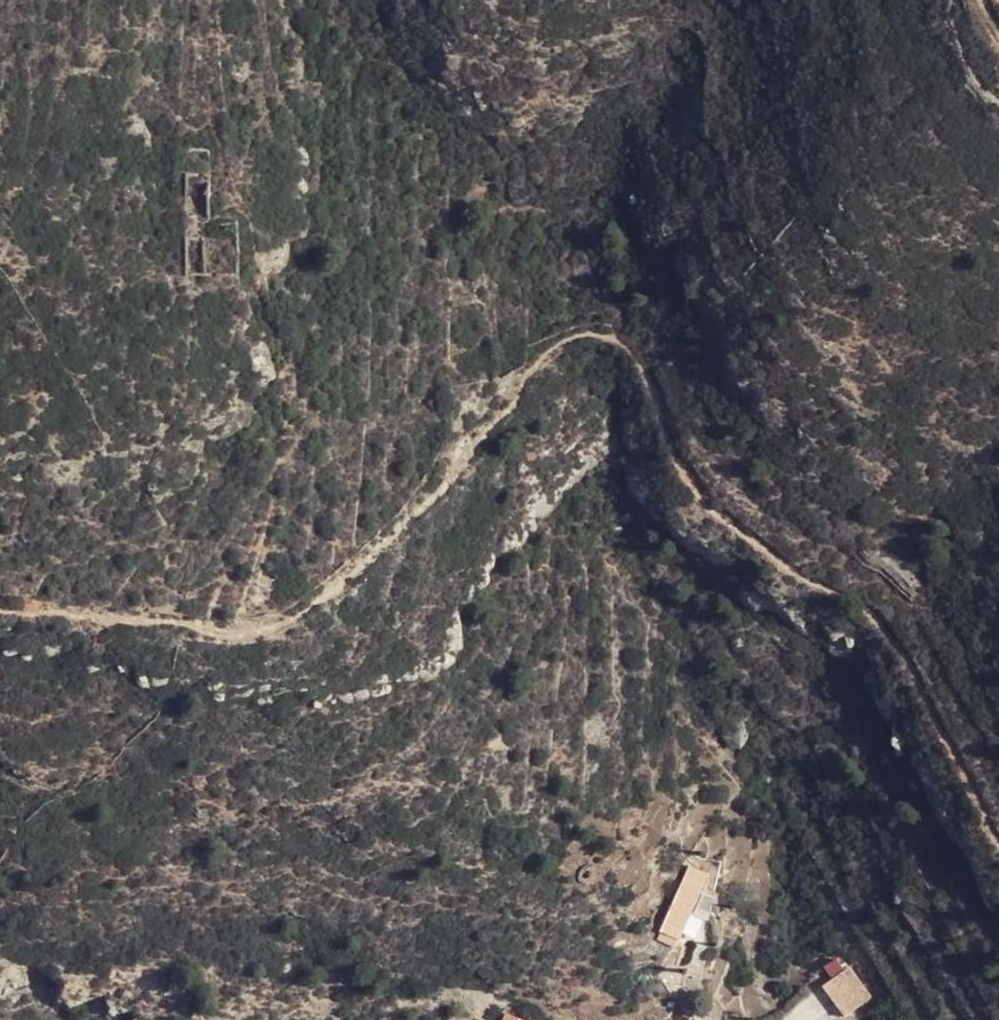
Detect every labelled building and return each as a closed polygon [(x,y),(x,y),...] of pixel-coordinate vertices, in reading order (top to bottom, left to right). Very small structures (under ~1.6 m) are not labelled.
[(688,865),(682,879),(702,889),(709,874),(688,865)] [(702,889),(682,879),(658,931),(678,939),(702,889)] [(825,988),(848,1018),(869,1002),(847,971),(825,988)]
